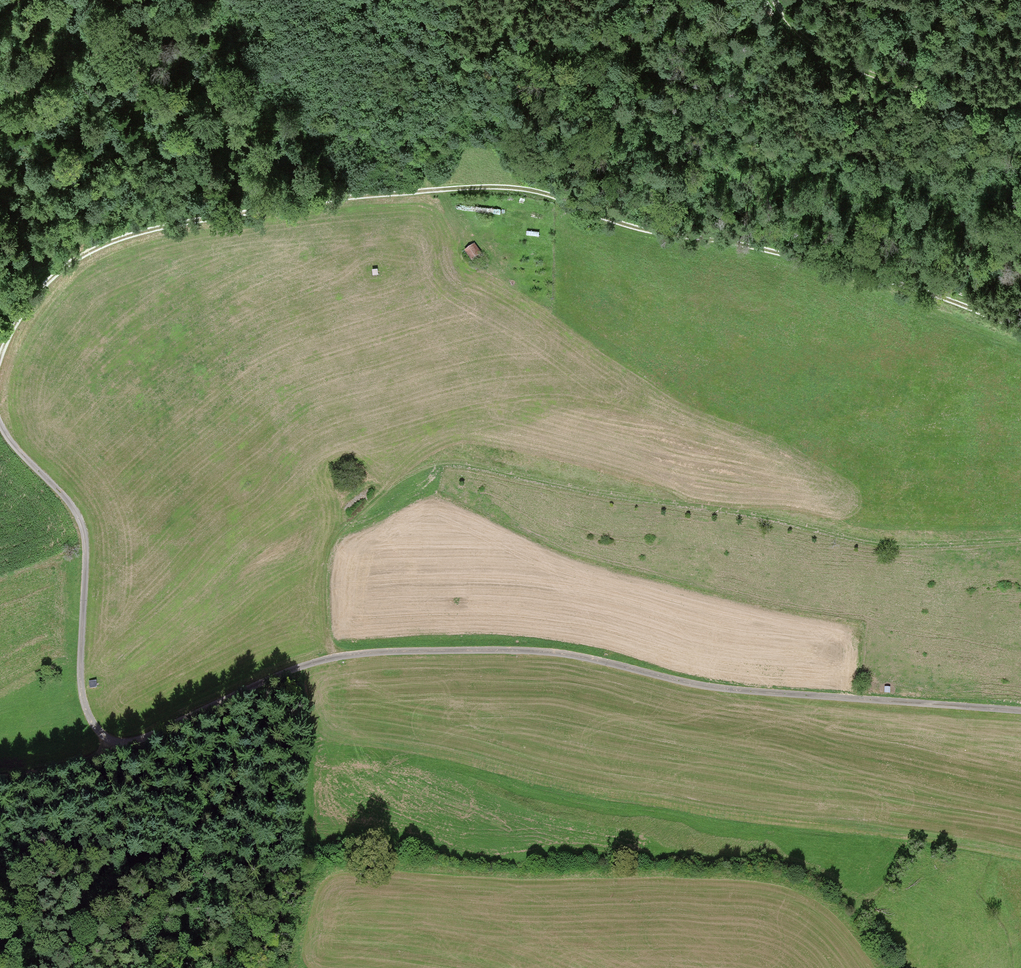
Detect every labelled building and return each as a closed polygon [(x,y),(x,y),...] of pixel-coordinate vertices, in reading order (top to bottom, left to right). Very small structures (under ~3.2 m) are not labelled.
[(472,249),(464,255),(470,263),(478,257),(472,249)]
